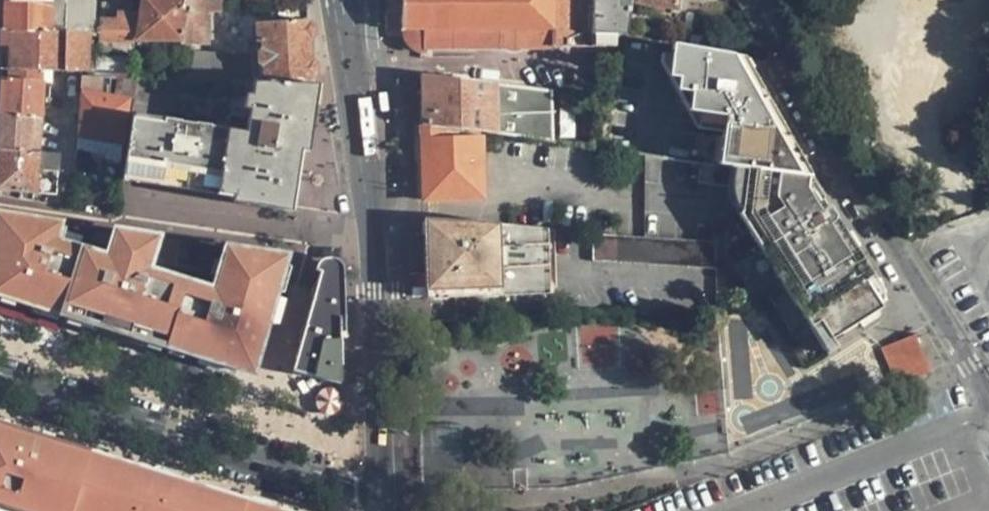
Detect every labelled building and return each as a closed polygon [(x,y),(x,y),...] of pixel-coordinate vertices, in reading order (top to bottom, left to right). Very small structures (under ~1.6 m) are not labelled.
[(4,0),(10,0),(10,29),(10,31),(88,32),(88,35),(98,34),(98,21),(94,21),(94,2),(57,1),(31,0),(4,0)] [(138,13),(134,41),(181,42),(188,0),(141,0),(138,13)] [(181,44),(207,44),(207,10),(219,11),(219,0),(188,0),(181,42),(181,44)] [(400,14),(400,0),(385,0),(385,13),(400,14)] [(400,14),(399,31),(413,47),(422,50),(424,46),(503,47),(515,51),(519,46),(606,47),(621,35),(627,36),(632,0),(400,0),(400,14)] [(109,19),(99,19),(98,21),(98,34),(98,42),(134,44),(134,41),(138,13),(132,12),(132,5),(109,5),(109,19)] [(258,58),(180,51),(175,79),(235,82),(313,85),(311,54),(309,20),(256,24),(257,39),(262,41),(262,50),(258,52),(258,58)] [(87,72),(88,52),(88,35),(88,32),(10,31),(9,69),(42,70),(81,72),(87,72)] [(718,164),(799,176),(778,138),(733,55),(672,44),(668,77),(678,79),(676,91),(691,94),(689,112),(725,117),(718,164)] [(9,69),(10,79),(41,82),(42,70),(9,69)] [(81,76),(81,72),(42,70),(41,82),(41,87),(49,87),(80,90),(81,76)] [(552,92),(421,74),(420,126),(553,141),(552,92)] [(100,95),(102,77),(97,77),(81,76),(80,90),(78,117),(77,136),(121,143),(128,100),(100,95)] [(41,87),(41,82),(10,79),(0,78),(0,117),(40,120),(41,87)] [(135,96),(138,78),(128,78),(120,78),(119,93),(135,96)] [(132,120),(122,185),(291,212),(302,150),(309,151),(318,85),(313,85),(235,82),(227,135),(132,120)] [(47,115),(61,117),(78,117),(80,90),(49,87),(47,115)] [(39,154),(40,137),(40,120),(0,117),(0,151),(39,154)] [(60,134),(77,136),(78,117),(61,117),(60,134)] [(77,136),(76,149),(106,154),(105,160),(118,162),(121,143),(77,136)] [(483,199),(481,136),(423,139),(423,201),(483,199)] [(56,138),(40,137),(39,154),(56,156),(56,138)] [(54,194),(56,156),(39,154),(0,151),(0,191),(54,194)] [(718,164),(707,163),(758,244),(826,353),(865,330),(858,320),(880,306),(876,300),(885,295),(810,177),(799,176),(718,164)] [(62,312),(82,247),(54,238),(60,220),(0,211),(0,292),(62,312)] [(551,294),(549,230),(479,222),(428,220),(429,301),(551,294)] [(62,312),(165,345),(185,281),(147,269),(158,236),(116,229),(107,255),(82,247),(62,312)] [(714,267),(714,241),(669,239),(595,234),(594,260),(714,267)] [(286,255),(226,246),(212,290),(185,281),(165,345),(250,373),(286,255)] [(313,297),(292,371),(332,381),(341,382),(341,366),(338,272),(332,264),(328,264),(324,266),(320,271),(313,297)] [(320,266),(312,264),(305,295),(313,297),(320,266)] [(353,272),(338,272),(341,366),(356,366),(353,272)] [(420,321),(420,338),(429,338),(430,322),(420,321)] [(892,333),(896,342),(914,335),(911,325),(892,333)] [(929,370),(914,335),(896,342),(882,348),(897,384),(929,370)] [(428,437),(434,443),(441,438),(438,431),(428,437)]
